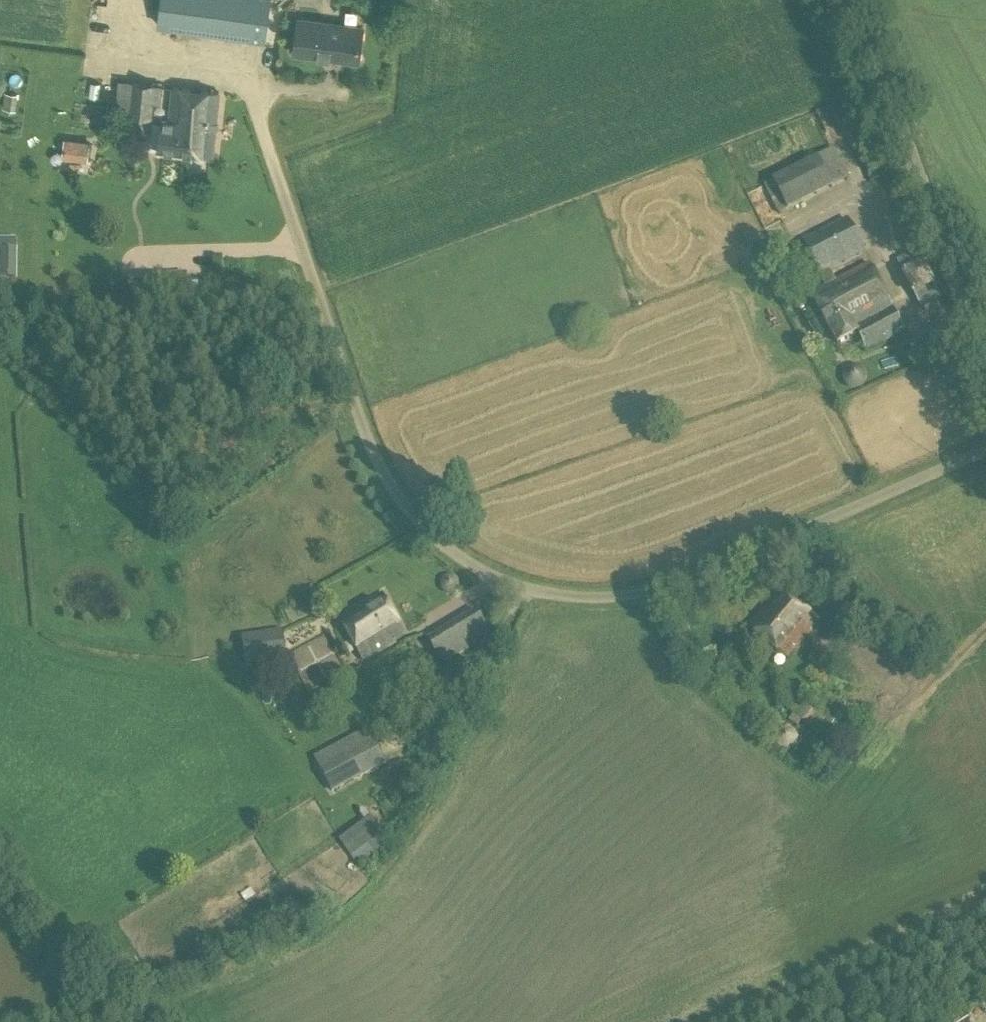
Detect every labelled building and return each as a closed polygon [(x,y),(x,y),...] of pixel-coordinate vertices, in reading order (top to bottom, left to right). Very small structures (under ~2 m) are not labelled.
[(157,26),(265,41),(271,0),(161,0),(157,26)] [(358,61),(362,28),(299,20),(295,53),(358,61)] [(151,119),(156,85),(133,82),(129,116),(151,119)] [(212,156),(220,93),(173,87),(169,121),(162,120),(158,150),(212,156)] [(92,133),(95,97),(0,91),(0,126),(92,133)] [(70,163),(95,162),(94,146),(69,147),(70,163)] [(788,211),(832,188),(816,157),(763,185),(779,214),(787,209),(788,211)] [(836,281),(830,269),(864,251),(848,219),(803,242),(826,287),(812,294),(838,344),(859,333),(868,350),(905,331),(870,264),(836,281)] [(23,276),(24,244),(10,244),(9,276),(23,276)] [(917,250),(897,260),(903,272),(924,261),(918,250),(917,250)] [(934,282),(913,292),(921,308),(942,298),(934,282)] [(779,591),(786,597),(797,584),(790,579),(779,591)] [(817,621),(786,597),(779,591),(749,627),(787,658),(817,621)] [(363,659),(406,635),(383,594),(340,619),(363,659)] [(439,659),(487,630),(475,610),(427,640),(439,659)] [(243,638),(247,666),(288,660),(283,632),(243,638)] [(806,724),(815,715),(798,698),(783,714),(796,726),(802,720),(806,724)] [(332,792),(387,764),(368,728),(314,757),(332,792)] [(358,866),(389,843),(375,824),(344,847),(358,866)]
